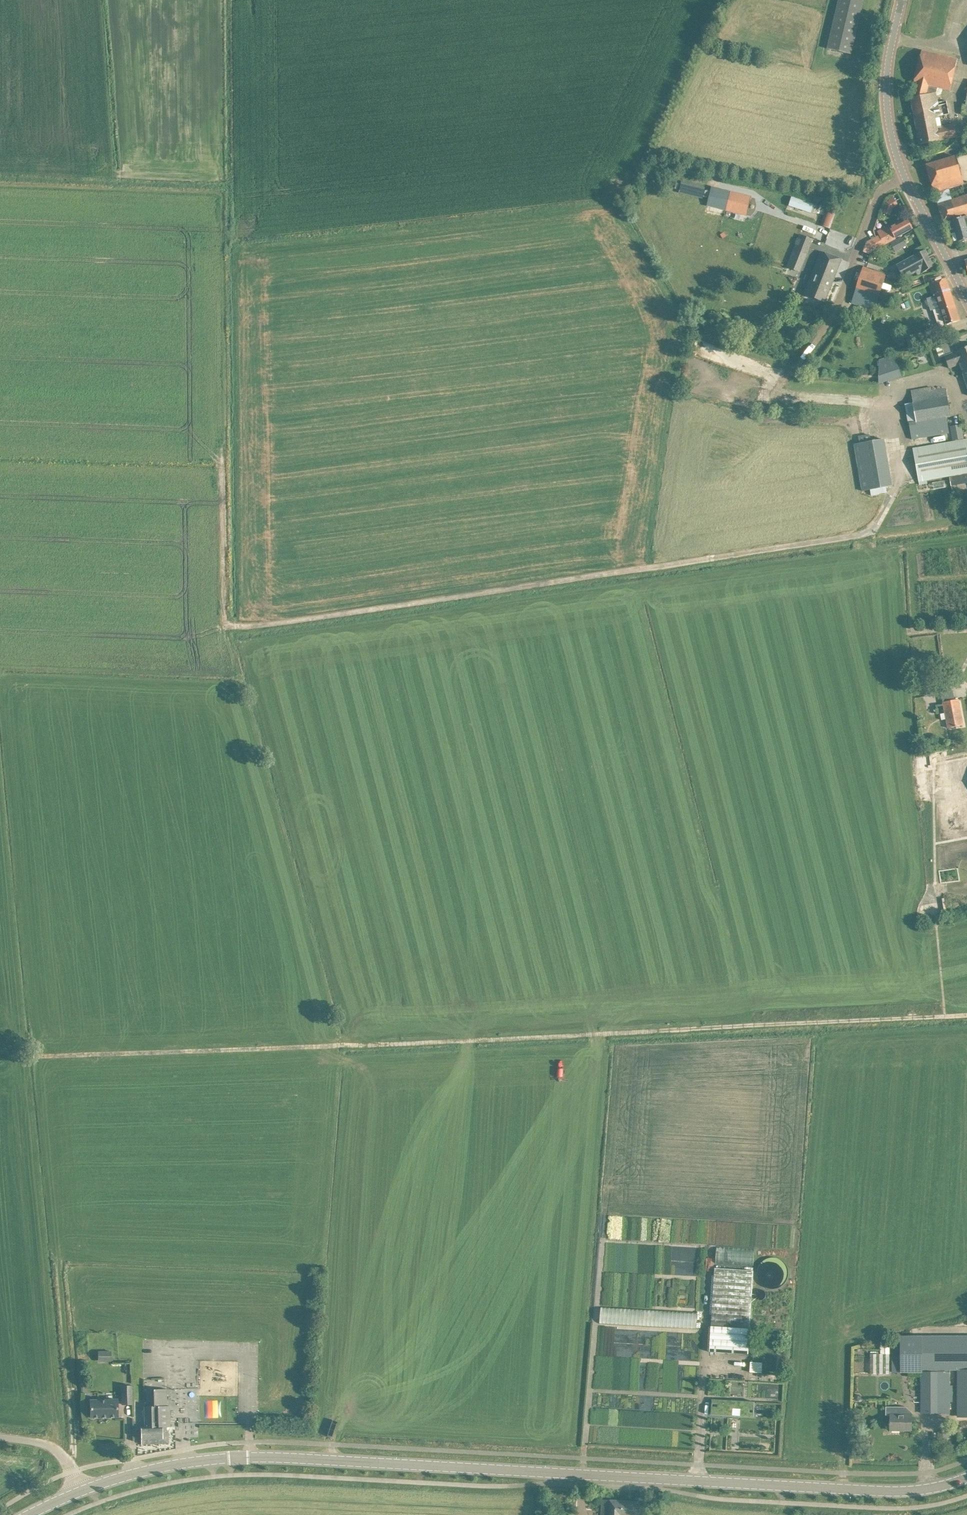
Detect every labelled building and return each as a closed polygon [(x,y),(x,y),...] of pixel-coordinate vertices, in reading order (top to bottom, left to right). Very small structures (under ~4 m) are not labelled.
[(827,49),(851,55),(864,0),(838,0),(827,49)] [(915,82),(911,98),(935,94),(936,88),(949,91),(957,59),(922,51),(914,82),(915,82)] [(935,94),(911,98),(910,98),(920,145),(956,137),(953,124),(937,128),(935,118),(949,115),(946,101),(936,103),(935,94)] [(926,165),(934,193),(963,184),(955,157),(926,165)] [(679,194),(702,199),(705,186),(682,181),(679,194)] [(948,222),(966,217),(966,183),(963,184),(934,193),(944,224),(948,222)] [(707,206),(746,216),(751,196),(711,187),(707,206)] [(811,213),(814,204),(792,197),(789,206),(811,213)] [(830,229),(837,208),(827,204),(820,226),(830,229)] [(948,222),(954,244),(966,240),(966,217),(948,222)] [(908,220),(896,226),(895,224),(891,227),(893,229),(891,230),(889,225),(878,231),(880,235),(867,243),(863,252),(868,253),(895,239),(895,238),(912,228),(908,220)] [(802,265),(812,240),(800,235),(790,260),(802,265)] [(925,251),(916,255),(897,265),(904,278),(916,272),(917,275),(933,267),(925,251)] [(822,252),(813,275),(814,275),(807,295),(808,295),(808,294),(823,301),(823,302),(824,302),(841,259),(822,252)] [(855,293),(878,301),(885,278),(872,274),(862,271),(855,293)] [(946,278),(937,281),(928,284),(933,296),(936,295),(940,307),(933,309),(938,327),(960,320),(946,278)] [(960,323),(949,327),(943,329),(946,339),(964,333),(960,323)] [(964,374),(966,373),(966,348),(958,351),(954,341),(941,345),(949,367),(960,363),(964,374)] [(900,375),(893,354),(879,359),(879,382),(900,375)] [(909,422),(912,439),(949,433),(946,416),(950,415),(946,387),(931,390),(930,387),(911,391),(912,395),(913,402),(906,403),(909,422)] [(951,426),(954,441),(963,439),(961,425),(951,426)] [(862,491),(887,487),(891,486),(883,439),(854,444),(862,491)] [(959,441),(914,449),(920,481),(966,473),(966,439),(959,441)] [(966,483),(966,475),(950,478),(952,485),(966,483)] [(943,701),(948,727),(963,724),(958,698),(943,701)] [(715,1267),(711,1327),(750,1329),(753,1270),(715,1267)] [(75,1323),(76,1342),(84,1341),(83,1323),(75,1323)] [(750,1329),(711,1327),(710,1352),(748,1354),(750,1329)] [(901,1342),(892,1343),(892,1372),(901,1372),(922,1372),(921,1336),(901,1336),(901,1342)] [(921,1336),(922,1372),(950,1372),(950,1370),(958,1370),(966,1370),(966,1336),(921,1336)] [(99,1361),(110,1361),(110,1351),(99,1351),(99,1361)] [(762,1362),(750,1361),(749,1372),(762,1372),(762,1362)] [(958,1370),(958,1416),(966,1416),(966,1370),(958,1370)] [(949,1413),(950,1372),(922,1372),(922,1413),(949,1413)] [(122,1386),(122,1401),(122,1404),(132,1404),(131,1386),(122,1386)] [(145,1427),(141,1427),(141,1439),(141,1444),(168,1443),(168,1430),(170,1430),(169,1427),(170,1427),(169,1406),(166,1406),(166,1404),(167,1404),(167,1389),(154,1389),(154,1406),(144,1406),(145,1427)] [(712,1399),(711,1415),(754,1417),(755,1401),(712,1399)] [(118,1417),(117,1401),(117,1400),(90,1400),(91,1417),(118,1417)] [(911,1429),(911,1412),(906,1413),(906,1406),(885,1407),(885,1415),(890,1415),(890,1422),(889,1422),(889,1423),(891,1423),(891,1430),(903,1430),(903,1429),(911,1429)] [(948,1430),(939,1430),(938,1441),(948,1441),(948,1430)] [(642,1501),(610,1500),(602,1499),(601,1514),(641,1514),(642,1501)]
